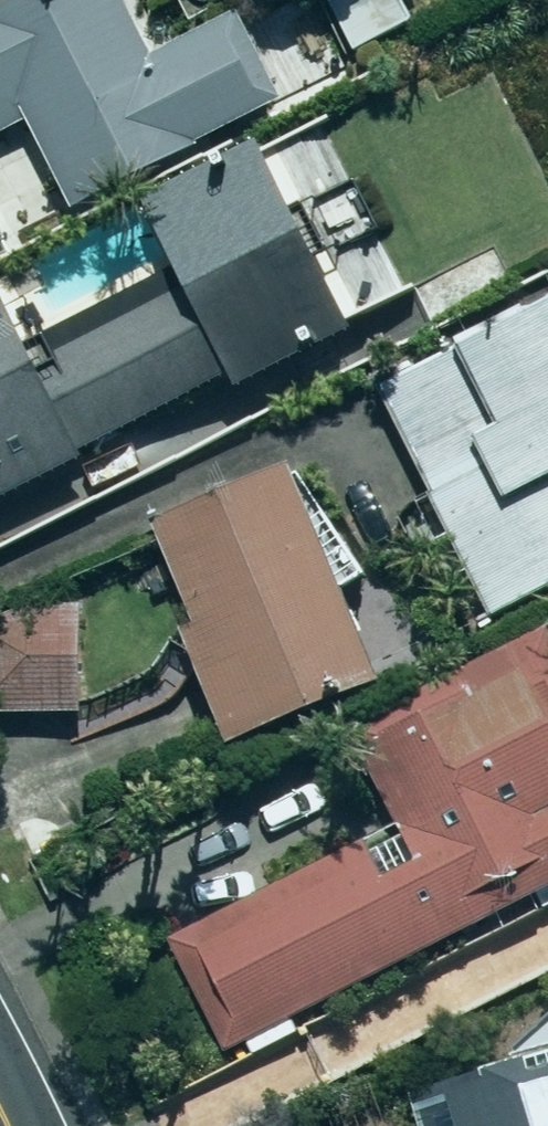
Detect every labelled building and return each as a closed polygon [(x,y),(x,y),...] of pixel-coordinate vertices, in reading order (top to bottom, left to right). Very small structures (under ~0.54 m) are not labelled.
[(73,210),(334,80),(307,28),(255,53),(239,21),(151,65),(119,0),(32,0),(0,16),(0,140),(30,125),(73,210)] [(236,18),(274,0),(227,0),(236,18)] [(351,53),(415,23),(404,0),(326,0),(351,53)] [(180,284),(25,359),(0,307),(0,509),(83,469),(75,453),(224,381),(235,402),(354,344),(343,320),(401,292),(380,248),(318,278),(291,220),(316,208),(299,173),(274,185),(255,146),(169,188),(192,237),(163,251),(180,284)] [(512,280),(496,251),(434,287),(450,315),(512,280)] [(379,392),(465,579),(433,593),(451,633),(547,588),(547,314),(379,392)] [(377,683),(282,466),(156,519),(229,748),(377,683)] [(76,672),(79,605),(24,602),(21,670),(76,672)] [(547,628),(342,724),(379,803),(312,834),(328,868),(176,939),(224,1043),(547,892),(547,630),(547,628)] [(509,1047),(514,1066),(377,1104),(383,1125),(547,1125),(547,1019),(509,1047)]
